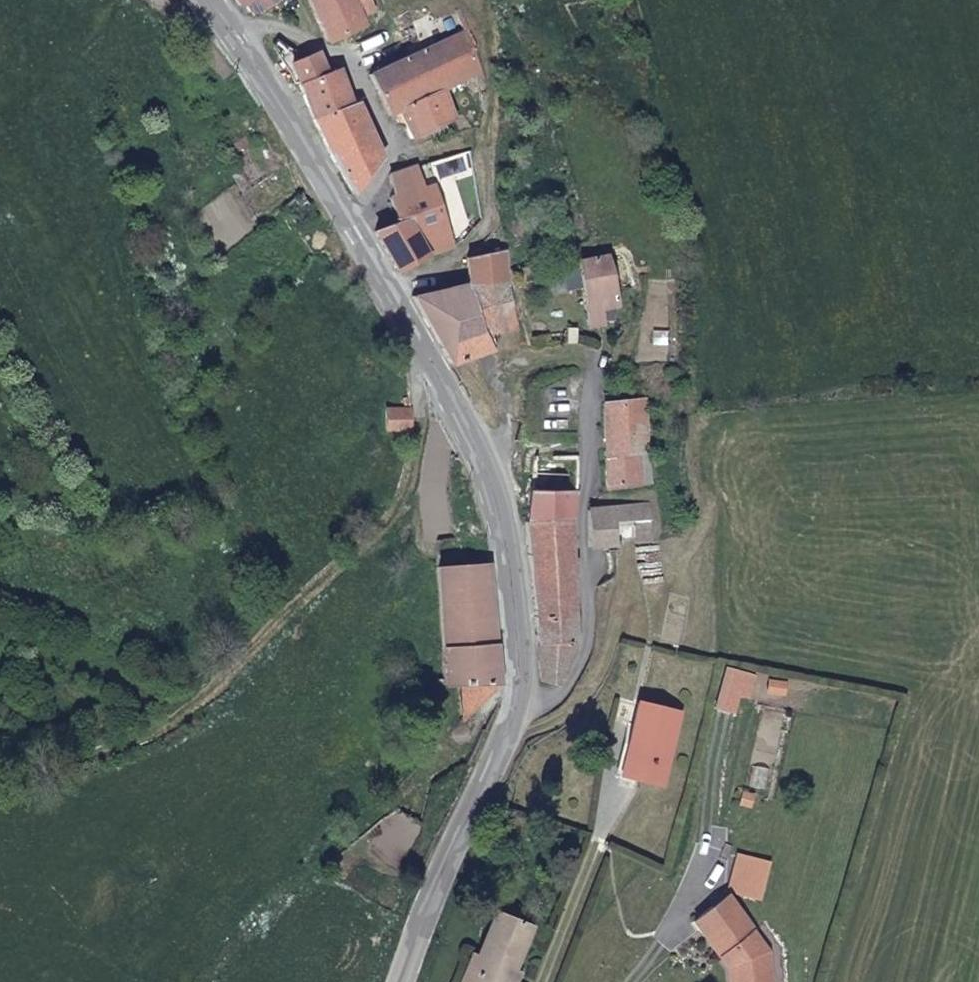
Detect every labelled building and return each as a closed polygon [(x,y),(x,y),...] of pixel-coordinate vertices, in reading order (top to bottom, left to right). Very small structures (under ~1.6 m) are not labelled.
[(277,0),(244,0),(241,2),(258,12),(277,0)] [(326,40),(379,18),(378,13),(365,18),(359,0),(310,0),(326,40)] [(365,18),(378,13),(374,0),(359,0),(365,18)] [(429,48),(411,56),(372,73),(389,111),(400,107),(413,136),(427,130),(455,117),(442,85),(477,65),(465,31),(429,48)] [(331,69),(321,48),(289,60),(299,80),(331,69)] [(315,115),(356,101),(343,63),(331,69),(299,80),(315,115)] [(315,115),(354,192),(387,154),(363,98),(356,101),(315,115)] [(398,269),(456,245),(436,180),(425,183),(418,162),(389,172),(395,192),(391,195),(402,218),(375,229),(398,269)] [(471,281),(510,279),(507,249),(467,256),(471,281)] [(581,255),(590,311),(621,306),(613,250),(581,255)] [(488,332),(519,329),(510,279),(471,281),(488,332)] [(471,281),(415,295),(453,361),(494,347),(488,332),(471,281)] [(605,398),(607,488),(642,484),(640,454),(650,453),(648,396),(623,397),(605,398)] [(387,406),(387,429),(412,430),(413,406),(387,406)] [(533,489),(528,517),(575,519),(579,491),(533,489)] [(649,502),(593,505),(595,546),(629,543),(651,542),(649,502)] [(528,517),(540,679),(556,684),(563,679),(568,675),(571,671),(579,640),(575,519),(528,517)] [(505,680),(493,559),(438,563),(445,682),(461,682),(463,716),(496,693),(502,686),(505,680)] [(727,665),(716,706),(735,711),(740,693),(750,696),(756,673),(727,665)] [(623,771),(665,781),(682,710),(640,700),(623,771)] [(737,854),(729,891),(762,898),(771,861),(737,854)] [(725,896),(695,920),(723,956),(729,951),(736,961),(742,981),(775,981),(773,962),(751,934),(753,932),(725,896)] [(498,908),(479,951),(474,949),(460,981),(513,981),(537,924),(498,908)] [(736,961),(729,951),(723,956),(729,963),(733,981),(742,981),(736,961)]
